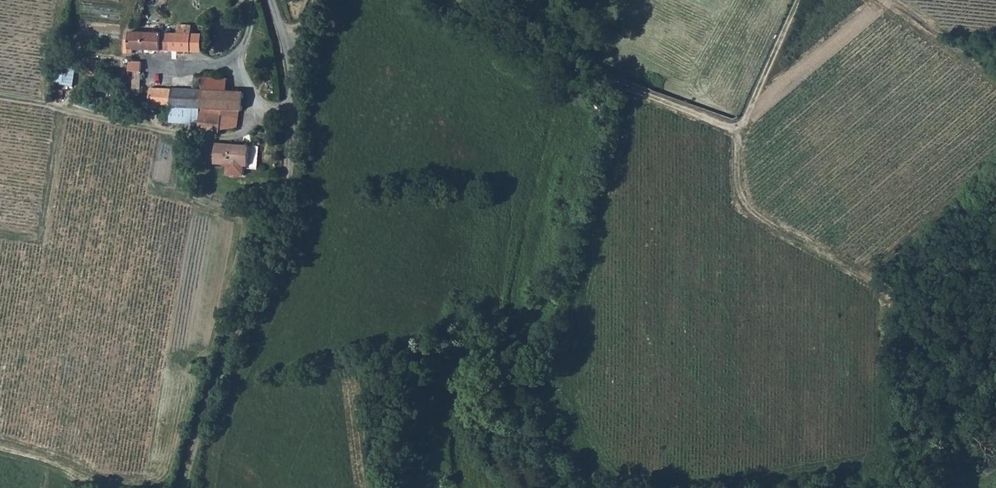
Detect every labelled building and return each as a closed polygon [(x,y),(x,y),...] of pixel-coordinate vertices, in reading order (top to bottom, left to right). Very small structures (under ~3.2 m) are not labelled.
[(191,51),(191,33),(191,24),(179,24),(178,32),(142,31),(130,31),(129,49),(191,51)] [(63,85),(76,86),(78,69),(64,68),(63,85)] [(148,102),(200,106),(202,89),(149,86),(148,102)] [(244,91),(202,89),(200,106),(243,109),(244,91)] [(200,110),(198,128),(220,131),(221,129),(223,114),(200,110)] [(229,115),(223,114),(221,129),(227,129),(229,115)] [(253,145),(219,141),(217,162),(250,166),(253,145)]
